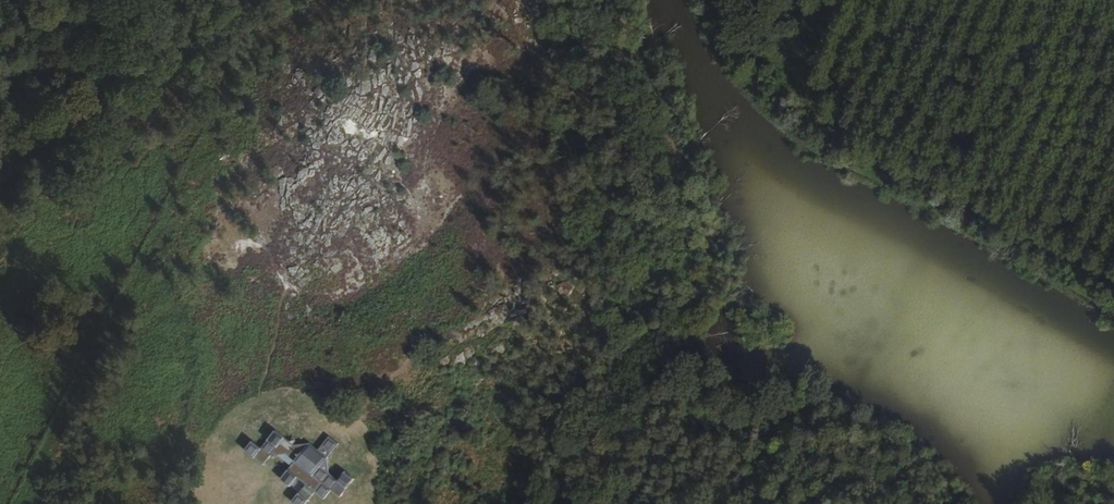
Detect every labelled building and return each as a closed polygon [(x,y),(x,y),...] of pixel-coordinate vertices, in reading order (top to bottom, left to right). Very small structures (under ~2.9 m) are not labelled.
[(294,503),(300,503),(312,489),(321,496),(328,488),(337,495),(352,477),(343,469),(336,478),(327,471),(325,455),(337,442),(328,434),(316,448),(308,440),(292,442),(274,427),(259,444),(251,437),(243,446),(261,461),(269,452),(276,452),(289,463),(278,475),(287,483),(295,474),(303,481),(288,499),(294,503)]
